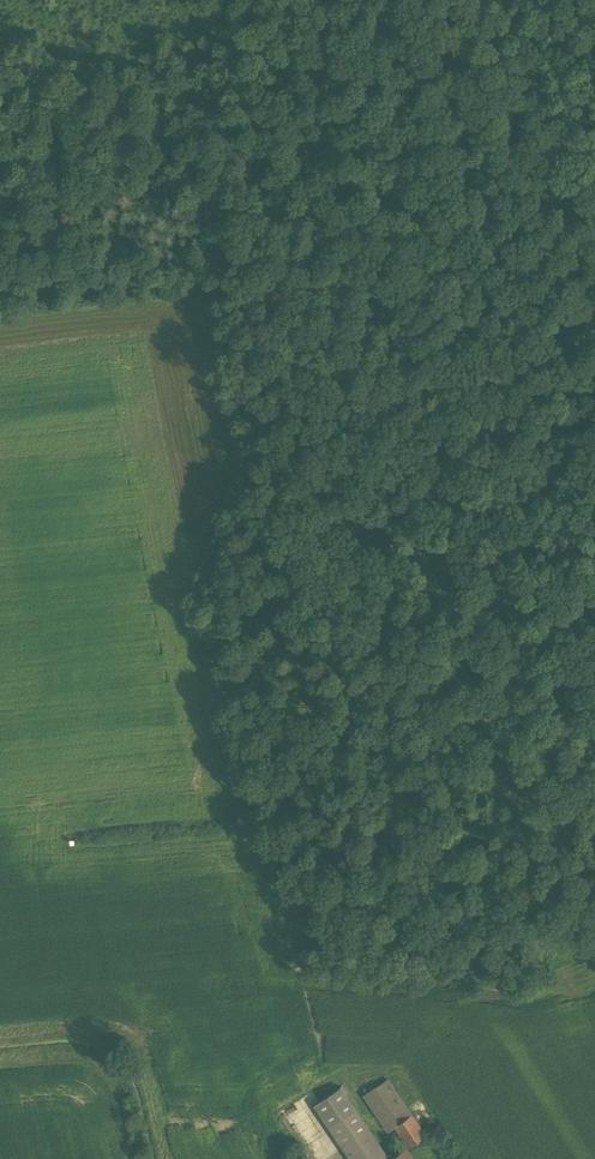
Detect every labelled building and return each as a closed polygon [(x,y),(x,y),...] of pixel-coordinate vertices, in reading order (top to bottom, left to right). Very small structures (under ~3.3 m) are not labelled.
[(386,1079),(364,1095),(388,1131),(395,1126),(408,1146),(424,1135),(386,1079)] [(329,1127),(355,1110),(340,1087),(314,1104),(329,1127)] [(351,1158),(388,1158),(355,1110),(329,1127),(351,1158)] [(405,1148),(388,1158),(412,1158),(405,1148)]
